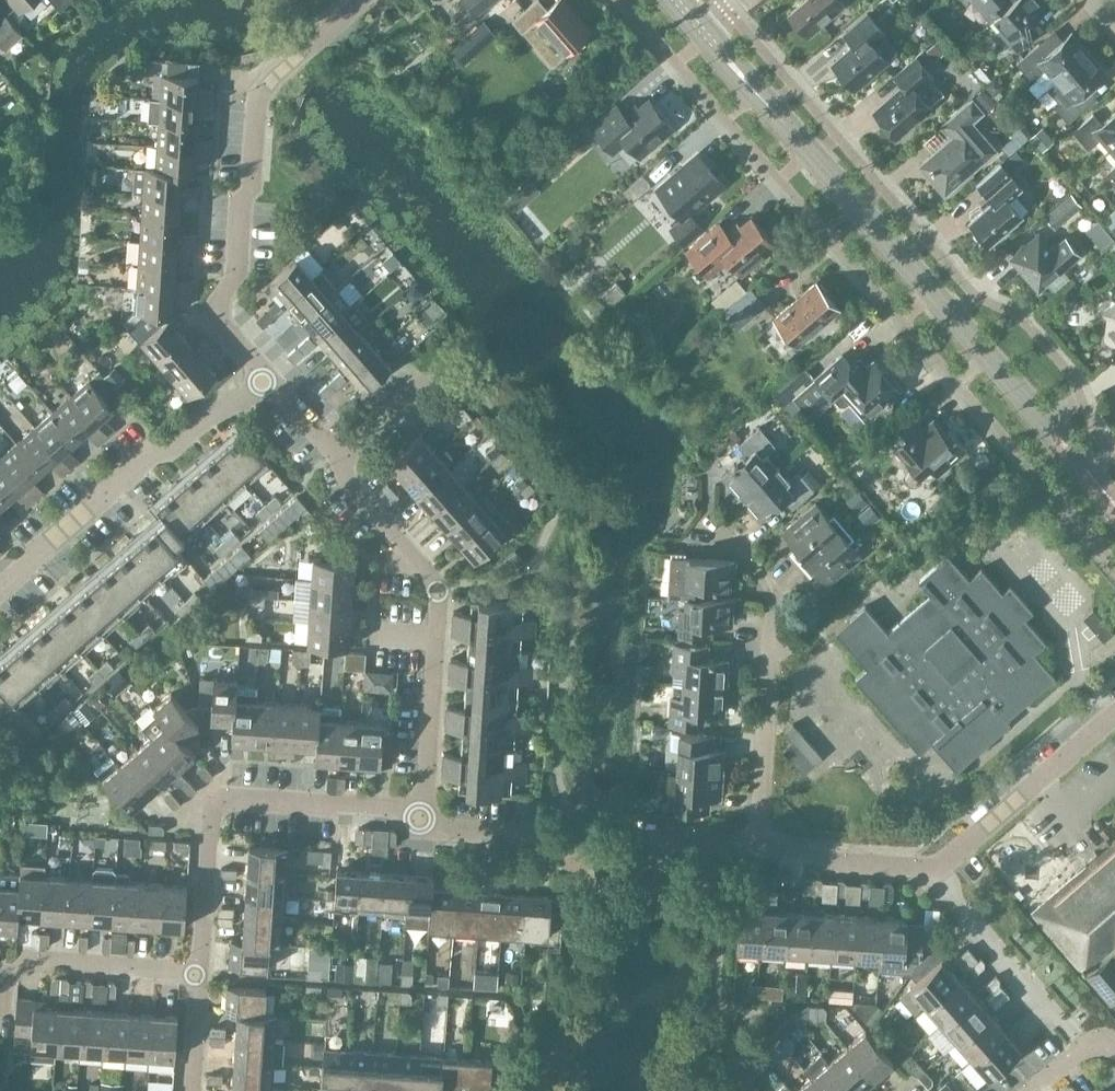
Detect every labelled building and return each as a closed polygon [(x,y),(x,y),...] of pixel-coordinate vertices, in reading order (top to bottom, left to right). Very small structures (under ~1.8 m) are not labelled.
[(19,11),(22,9),(27,14),(31,14),(48,0),(10,0),(19,11)] [(72,0),(49,0),(59,11),(72,0)] [(466,1),(477,14),(494,0),(467,0),(466,1)] [(523,34),(535,24),(560,53),(591,26),(569,0),(562,0),(548,13),(537,0),(512,21),(523,34)] [(808,35),(845,4),(841,0),(803,0),(788,12),(808,35)] [(996,17),(1012,3),(1011,2),(1009,0),(975,0),(992,20),(996,17)] [(996,17),(1003,26),(1000,29),(1018,49),(1037,32),(1029,22),(1048,5),(1044,0),(1014,0),(1011,2),(1012,3),(996,17)] [(469,11),(448,28),(456,37),(476,20),(469,11)] [(832,62),(855,89),(888,60),(873,43),(884,33),(868,13),(844,33),(854,44),(832,62)] [(5,49),(22,34),(5,15),(0,19),(0,43),(5,49)] [(477,25),(463,38),(469,45),(475,39),(481,46),(489,38),(477,25)] [(448,31),(439,39),(446,47),(454,39),(448,31)] [(1046,68),(1056,80),(1090,51),(1072,31),(1048,52),(1040,42),(1017,62),(1032,80),(1046,68)] [(938,40),(926,52),(935,62),(947,51),(938,40)] [(1090,51),(1056,80),(1047,88),(1058,100),(1053,104),(1068,122),(1092,102),(1083,92),(1107,71),(1090,51)] [(916,89),(932,75),(916,56),(895,75),(904,86),(875,111),(896,136),(930,106),(916,89)] [(162,73),(161,97),(215,101),(215,89),(198,88),(199,75),(186,74),(187,62),(163,60),(163,67),(162,73)] [(994,76),(985,84),(996,98),(1002,93),(1001,91),(1004,88),(994,76)] [(96,86),(101,94),(109,89),(104,81),(96,86)] [(985,90),(976,98),(988,111),(997,104),(985,90)] [(105,96),(105,97),(105,106),(115,107),(116,96),(106,96),(105,96)] [(161,97),(159,121),(196,123),(196,112),(214,113),(215,101),(161,97)] [(972,100),(942,125),(952,137),(934,153),(921,164),(945,193),(995,150),(970,121),(982,111),(972,100)] [(614,154),(627,142),(640,157),(655,144),(652,141),(670,125),(649,101),(628,120),(617,108),(593,129),(614,154)] [(1113,147),(1114,145),(1114,112),(1102,123),(1093,113),(1073,130),(1089,148),(1103,136),(1113,147)] [(159,121),(158,145),(211,148),(212,136),(195,135),(196,123),(159,121)] [(1041,127),(1030,137),(1042,150),(1053,141),(1041,127)] [(1018,146),(1011,138),(1001,146),(1008,154),(1018,146)] [(18,140),(13,148),(22,154),(27,147),(18,140)] [(158,145),(156,168),(181,170),(181,171),(192,172),(193,159),(211,160),(211,148),(158,145)] [(1017,152),(1006,162),(1012,168),(1022,159),(1017,152)] [(684,220),(673,230),(684,244),(700,229),(688,215),(723,185),(697,156),(658,190),(684,220)] [(983,236),(990,244),(1023,215),(1009,199),(1022,188),(1000,162),(977,182),(993,200),(970,221),(976,228),(973,232),(979,239),(983,236)] [(133,191),(144,192),(197,196),(198,184),(181,183),(181,171),(181,170),(156,168),(134,167),(133,191)] [(642,175),(623,192),(631,201),(650,185),(642,175)] [(521,189),(509,199),(519,211),(531,201),(521,189)] [(144,192),(142,216),(178,218),(179,206),(197,208),(197,196),(144,192)] [(1083,207),(1072,194),(1045,217),(1056,230),(1083,207)] [(1103,221),(1114,234),(1114,211),(1103,221)] [(142,216),(140,239),(195,243),(195,231),(178,230),(178,218),(142,216)] [(705,272),(725,255),(742,274),(764,255),(762,252),(772,243),(751,218),(730,237),(719,225),(688,252),(705,272)] [(1065,235),(1055,245),(1042,230),(1013,254),(1022,265),(1020,267),(1039,289),(1081,253),(1065,235)] [(140,239),(139,263),(175,265),(176,254),(194,255),(195,243),(140,239)] [(382,263),(390,272),(392,271),(400,263),(394,256),(392,254),(382,263)] [(268,283),(284,301),(312,277),(296,258),(268,283)] [(139,263),(137,287),(192,290),(192,278),(174,277),(175,265),(139,263)] [(312,277),(284,301),(300,319),(328,294),(336,287),(320,269),(312,277)] [(736,281),(712,301),(721,312),(745,291),(736,281)] [(616,283),(602,295),(612,305),(626,293),(616,283)] [(774,319),(797,346),(839,310),(825,294),(828,292),(821,284),(818,286),(816,283),(774,319)] [(415,284),(405,293),(414,303),(424,294),(415,284)] [(134,296),(133,308),(136,308),(136,311),(144,311),(173,313),(172,312),(173,301),(191,302),(192,290),(137,287),(137,296),(134,296)] [(300,319),(316,336),(351,305),(336,287),(328,294),(300,319)] [(751,289),(725,311),(739,328),(765,305),(751,289)] [(1104,307),(1108,312),(1106,340),(1109,343),(1114,344),(1114,298),(1104,307)] [(257,319),(260,322),(280,305),(277,301),(257,319)] [(280,305),(260,322),(263,326),(284,308),(280,305)] [(331,354),(359,330),(367,322),(351,305),(316,336),(331,354)] [(127,327),(157,361),(184,336),(176,328),(181,323),(173,313),(144,311),(127,327)] [(61,329),(53,336),(60,345),(68,338),(61,329)] [(331,354),(347,372),(374,347),(359,330),(331,354)] [(78,337),(78,343),(82,348),(88,349),(94,345),(94,338),(90,334),(83,333),(78,337)] [(157,361),(173,378),(213,342),(205,333),(192,345),(184,336),(157,361)] [(288,354),(292,358),(312,340),(309,336),(288,354)] [(312,340),(292,358),(295,361),(315,344),(312,340)] [(213,342),(173,378),(189,396),(204,383),(216,372),(208,363),(221,351),(213,342)] [(374,347),(347,372),(363,390),(390,366),(374,347)] [(663,348),(653,356),(661,365),(671,357),(663,348)] [(845,405),(852,399),(868,417),(876,410),(886,401),(888,402),(891,400),(889,398),(901,388),(885,370),(883,372),(873,360),(866,366),(860,358),(851,366),(841,355),(793,397),(811,417),(834,398),(840,405),(845,405)] [(38,356),(30,363),(37,372),(45,366),(38,356)] [(113,366),(103,374),(114,386),(123,378),(113,366)] [(99,370),(71,395),(107,436),(116,429),(104,415),(114,406),(104,396),(114,387),(114,386),(103,374),(99,370)] [(320,390),(323,393),(343,376),(340,372),(320,390)] [(343,376),(323,393),(326,397),(346,379),(343,376)] [(22,377),(13,378),(15,387),(23,386),(22,377)] [(133,394),(126,401),(134,410),(142,404),(133,394)] [(71,395),(53,411),(77,438),(86,431),(98,444),(107,436),(71,395)] [(886,401),(876,410),(884,418),(893,409),(888,402),(886,401)] [(53,411),(35,426),(71,467),(80,460),(68,446),(77,438),(53,411)] [(884,436),(909,464),(911,462),(922,475),(932,467),(938,473),(966,449),(950,431),(946,434),(933,419),(928,424),(920,423),(911,413),(884,436)] [(477,415),(476,416),(472,420),(478,427),(484,422),(481,420),(477,415)] [(35,426),(18,442),(41,469),(51,461),(63,475),(71,467),(35,426)] [(723,477),(741,497),(779,466),(767,453),(775,445),(760,427),(738,446),(747,457),(736,466),(735,465),(731,468),(732,470),(723,477)] [(734,428),(726,435),(732,443),(741,435),(734,428)] [(8,654),(0,661),(0,703),(30,737),(40,729),(16,702),(184,555),(176,545),(184,538),(269,463),(242,432),(181,485),(157,506),(166,516),(54,614),(8,654)] [(390,462),(404,479),(436,451),(421,435),(390,462)] [(0,457),(0,458),(36,498),(45,491),(33,477),(41,469),(18,442),(0,457)] [(486,456),(490,460),(502,450),(495,443),(487,450),(486,456)] [(502,450),(490,460),(493,463),(499,464),(507,456),(502,450)] [(404,479),(418,495),(450,467),(436,451),(404,479)] [(6,500),(15,493),(27,506),(36,498),(0,458),(0,494),(6,500)] [(779,466),(741,497),(759,519),(768,511),(769,513),(773,509),(772,508),(783,498),(792,509),(814,490),(813,489),(801,475),(798,472),(790,479),(779,466)] [(418,495),(432,511),(464,483),(450,467),(418,495)] [(809,469),(801,475),(813,489),(821,483),(809,469)] [(514,488),(518,492),(529,481),(523,475),(515,482),(514,488)] [(529,481),(518,492),(521,495),(527,495),(535,488),(529,481)] [(432,511),(446,527),(478,499),(464,483),(432,511)] [(373,492),(380,501),(393,490),(389,485),(382,485),(373,492)] [(859,489),(846,500),(858,512),(870,502),(859,489)] [(393,490),(380,501),(386,508),(395,500),(395,493),(393,490)] [(446,527),(460,543),(498,510),(484,494),(478,499),(446,527)] [(256,512),(262,518),(281,501),(276,495),(256,512)] [(298,496),(260,529),(269,539),(306,506),(298,496)] [(789,552),(799,564),(845,523),(835,512),(828,517),(816,502),(783,531),(795,546),(789,552)] [(858,512),(869,525),(881,514),(870,502),(858,512)] [(498,510),(460,543),(475,559),(512,526),(498,510)] [(9,521),(0,511),(0,529),(9,521)] [(845,523),(799,564),(809,575),(815,570),(828,585),(861,556),(848,541),(855,535),(845,523)] [(232,533),(215,548),(221,554),(238,540),(240,538),(234,531),(232,533)] [(242,545),(204,578),(213,588),(251,555),(242,545)] [(314,557),(312,578),(354,581),(355,559),(338,558),(338,546),(322,546),(322,557),(314,557)] [(503,560),(513,571),(525,561),(515,550),(503,560)] [(890,635),(864,606),(835,632),(867,668),(854,679),(919,753),(931,742),(956,770),(1010,723),(999,711),(1017,695),(1025,703),(1054,677),(1033,653),(1045,642),(1024,618),(1032,611),(1010,585),(1002,592),(981,568),(969,578),(948,555),(919,581),(931,594),(898,623),(900,625),(890,635)] [(668,596),(687,597),(713,598),(714,586),(729,587),(730,575),(734,575),(735,561),(670,557),(668,596)] [(312,578),(311,599),(352,602),(354,581),(312,578)] [(249,590),(249,596),(264,597),(265,587),(252,586),(249,590)] [(175,610),(176,611),(181,616),(201,599),(195,592),(175,610)] [(264,597),(249,596),(249,601),(251,605),(264,605),(264,597)] [(687,597),(686,611),(681,611),(679,635),(705,637),(706,624),(731,625),(732,611),(727,611),(728,599),(713,598),(687,597)] [(311,599),(309,620),(351,623),(352,602),(311,599)] [(454,611),(453,622),(496,625),(498,600),(471,599),(469,620),(465,620),(465,612),(454,611)] [(498,600),(496,625),(535,628),(536,620),(524,619),(525,602),(498,600)] [(1112,632),(1093,610),(1084,618),(1104,640),(1112,632)] [(351,623),(309,620),(307,642),(349,645),(351,623)] [(469,627),(468,647),(495,649),(496,625),(453,622),(453,634),(464,634),(464,627),(469,627)] [(130,641),(135,647),(155,630),(149,624),(130,641)] [(496,625),(495,649),(521,651),(522,634),(535,635),(535,628),(496,625)] [(247,629),(246,637),(262,638),(262,633),(259,630),(247,629)] [(675,644),(674,671),(675,671),(674,683),(683,684),(727,687),(728,671),(726,671),(727,661),(713,660),(713,658),(704,657),(705,646),(675,644)] [(254,661),(259,662),(260,646),(252,646),(251,658),(254,661)] [(260,646),(259,662),(265,662),(269,659),(270,647),(260,646)] [(451,659),(450,669),(493,672),(495,649),(468,647),(466,669),(461,668),(462,660),(451,659)] [(296,664),(301,665),(302,649),(294,649),(293,661),(296,664)] [(302,649),(301,665),(308,665),(311,662),(311,650),(302,649)] [(495,649),(493,672),(532,675),(532,667),(520,666),(521,651),(495,649)] [(355,652),(347,652),(346,664),(354,665),(355,652)] [(88,677),(94,684),(113,667),(107,660),(88,677)] [(466,674),(465,694),(491,696),(493,672),(450,669),(449,681),(460,682),(461,674),(466,674)] [(120,670),(105,683),(114,693),(129,680),(120,670)] [(368,671),(367,688),(392,690),(393,672),(368,671)] [(493,672),(491,696),(518,698),(519,682),(531,683),(532,675),(493,672)] [(212,700),(199,704),(207,730),(210,729),(211,720),(232,721),(233,699),(236,699),(237,680),(214,678),(212,700)] [(727,687),(683,684),(683,697),(672,696),(670,723),(700,725),(701,714),(710,714),(710,712),(724,713),(724,702),(726,703),(727,687)] [(232,721),(231,741),(253,742),(255,701),(256,689),(237,687),(236,699),(233,699),(232,721)] [(153,708),(158,713),(182,739),(199,724),(205,731),(207,730),(199,704),(186,709),(171,692),(153,708)] [(98,694),(91,700),(99,709),(106,703),(98,694)] [(448,705),(447,717),(490,720),(491,696),(465,694),(463,714),(458,714),(459,706),(448,705)] [(47,713),(53,720),(72,703),(66,696),(47,713)] [(491,696),(490,720),(529,722),(529,715),(517,714),(518,698),(491,696)] [(276,702),(255,701),(253,742),(274,744),(276,702)] [(297,703),(276,702),(274,744),(294,745),(297,703)] [(321,705),(297,703),(294,745),(316,746),(318,718),(320,718),(321,705)] [(91,718),(80,705),(73,712),(80,720),(84,724),(91,718)] [(316,746),(315,760),(337,762),(340,719),(341,706),(321,705),(320,718),(318,718),(316,746)] [(74,725),(80,720),(73,712),(67,717),(74,725)] [(142,727),(150,737),(178,768),(195,753),(182,739),(158,713),(142,727)] [(463,721),(461,741),(488,743),(490,720),(447,717),(446,727),(457,728),(458,720),(463,721)] [(362,721),(340,719),(337,762),(359,763),(362,721)] [(490,720),(488,743),(515,745),(516,729),(528,729),(529,722),(490,720)] [(384,722),(362,721),(359,763),(381,765),(382,743),(393,744),(394,731),(383,730),(384,722)] [(792,723),(784,730),(794,741),(807,756),(813,763),(820,755),(792,723)] [(676,769),(676,771),(722,774),(723,750),(707,749),(708,734),(672,732),(671,748),(679,748),(677,769),(676,769)] [(150,737),(135,751),(139,756),(162,782),(169,776),(173,780),(175,779),(178,782),(182,782),(187,778),(178,768),(150,737)] [(444,753),(444,764),(486,767),(488,743),(461,741),(460,762),(455,761),(455,753),(444,753)] [(785,749),(783,750),(802,772),(804,774),(805,772),(813,765),(814,764),(813,763),(807,756),(794,741),(793,742),(785,749)] [(488,743),(486,767),(525,770),(526,761),(514,761),(515,745),(488,743)] [(135,751),(119,765),(147,796),(162,782),(135,751)] [(110,755),(95,769),(103,779),(130,810),(147,796),(119,765),(110,755)] [(208,779),(213,774),(203,764),(197,769),(206,779),(208,779)] [(458,790),(485,791),(486,767),(444,764),(443,775),(454,775),(455,767),(460,768),(458,790)] [(486,767),(485,791),(511,793),(512,776),(525,777),(525,770),(486,767)] [(722,774),(676,771),(676,774),(677,774),(676,794),(668,794),(667,810),(703,812),(704,797),(720,798),(722,774)] [(329,792),(335,792),(336,776),(327,776),(326,788),(329,792)] [(336,776),(335,792),(341,792),(344,789),(345,777),(336,776)] [(189,793),(192,794),(197,789),(187,778),(181,784),(189,793)] [(173,807),(177,807),(181,803),(171,792),(165,797),(173,807)] [(3,798),(2,811),(25,812),(26,800),(3,798)] [(1101,818),(1100,818),(1099,818),(1098,818),(1097,819),(1096,819),(1096,820),(1095,821),(1095,822),(1095,823),(1095,824),(1095,825),(1096,826),(1097,827),(1098,827),(1099,828),(1100,828),(1101,828),(1102,827),(1103,826),(1104,826),(1104,825),(1105,824),(1105,823),(1105,822),(1105,821),(1104,821),(1104,820),(1103,819),(1102,819),(1102,818),(1101,818)] [(28,822),(27,835),(42,836),(43,823),(41,823),(28,822)] [(149,832),(164,833),(165,828),(161,824),(150,823),(149,832)] [(355,842),(364,843),(365,828),(358,827),(355,830),(355,842)] [(365,828),(364,843),(372,844),(373,831),(370,828),(365,828)] [(396,833),(394,829),(388,829),(387,845),(395,845),(396,833)] [(107,837),(97,836),(96,845),(101,846),(106,842),(107,837)] [(119,837),(118,848),(125,848),(124,854),(142,855),(142,847),(140,844),(141,842),(141,838),(132,838),(125,838),(124,838),(119,837)] [(1107,845),(1032,913),(1049,932),(1111,1002),(1114,999),(1114,838),(1107,845)] [(152,841),(151,847),(154,850),(166,851),(167,842),(152,841)] [(176,843),(175,848),(179,852),(190,853),(191,844),(176,843)] [(249,845),(248,869),(287,872),(288,848),(249,845)] [(323,850),(322,862),(325,866),(330,866),(331,851),(323,850)] [(457,876),(468,877),(469,868),(466,865),(458,864),(457,876)] [(480,877),(492,878),(492,870),(489,866),(481,866),(480,877)] [(70,867),(69,877),(66,919),(90,921),(93,879),(82,878),(83,868),(70,867)] [(93,871),(93,879),(90,921),(113,922),(116,880),(117,873),(114,869),(97,868),(93,871)] [(221,868),(221,873),(224,877),(236,878),(236,869),(221,868)] [(504,879),(515,880),(516,871),(513,868),(505,868),(504,879)] [(248,869),(246,893),(285,895),(287,872),(248,869)] [(334,909),(359,910),(362,871),(337,869),(334,909)] [(359,910),(383,912),(385,873),(362,871),(359,910)] [(18,928),(19,916),(22,874),(0,872),(0,927),(18,928)] [(116,880),(113,922),(137,924),(140,882),(130,881),(131,874),(117,873),(116,880)] [(383,912),(406,914),(409,874),(385,873),(383,912)] [(46,875),(22,874),(19,916),(43,917),(46,875)] [(406,914),(405,926),(429,928),(429,915),(431,888),(433,888),(434,876),(409,874),(406,914)] [(757,889),(766,890),(767,874),(762,874),(758,877),(757,889)] [(767,874),(766,890),(775,890),(776,879),(772,875),(767,874)] [(69,877),(46,875),(43,917),(66,919),(69,877)] [(804,892),(813,893),(814,878),(808,877),(805,881),(804,892)] [(814,878),(813,893),(822,894),(823,881),(820,878),(814,878)] [(838,879),(837,895),(845,895),(846,883),(843,880),(838,879)] [(861,881),(860,897),(869,897),(869,885),(867,882),(861,881)] [(163,884),(140,882),(137,924),(160,925),(163,884)] [(884,883),(884,898),(892,899),(893,886),(890,883),(884,883)] [(188,885),(163,884),(160,925),(184,927),(188,885)] [(324,898),(333,898),(334,889),(324,888),(324,898)] [(429,928),(454,929),(457,890),(433,888),(431,888),(429,915),(429,928)] [(454,929),(478,931),(481,892),(457,890),(454,929)] [(764,909),(761,951),(785,952),(788,911),(778,910),(778,903),(777,901),(777,893),(775,890),(766,890),(764,909)] [(478,931),(501,933),(504,893),(481,892),(478,931)] [(246,893),(245,916),(284,918),(285,895),(246,893)] [(501,933),(525,934),(527,895),(504,893),(501,933)] [(527,895),(525,934),(549,936),(550,924),(551,910),(552,897),(527,895)] [(218,910),(218,915),(233,916),(234,907),(222,906),(218,910)] [(736,949),(761,951),(764,909),(740,907),(736,949)] [(562,911),(551,910),(550,924),(562,924),(562,911)] [(785,952),(809,954),(812,912),(788,911),(785,952)] [(809,954),(832,956),(835,914),(812,912),(809,954)] [(832,956),(856,958),(859,916),(835,914),(832,956)] [(233,916),(218,915),(218,921),(220,924),(233,925),(233,916)] [(245,916),(243,940),(270,942),(270,943),(282,944),(284,918),(245,916)] [(856,958),(879,959),(882,918),(859,916),(856,958)] [(882,918),(879,959),(878,970),(910,973),(924,953),(926,923),(906,922),(907,919),(882,918)] [(35,947),(40,947),(41,932),(33,931),(32,943),(35,947)] [(41,932),(40,947),(46,948),(49,944),(50,933),(41,932)] [(80,935),(79,947),(82,950),(87,951),(88,935),(80,935)] [(105,952),(111,952),(112,937),(103,936),(103,949),(105,952)] [(127,938),(126,950),(129,954),(135,954),(135,939),(127,938)] [(270,942),(243,940),(230,939),(229,965),(268,968),(270,943),(270,942)] [(307,972),(307,978),(322,979),(322,978),(329,978),(331,949),(309,947),(307,972)] [(917,980),(900,995),(916,1014),(926,1005),(958,977),(951,970),(954,967),(927,948),(924,953),(910,973),(917,980)] [(355,964),(354,981),(378,983),(379,960),(379,956),(356,955),(355,964)] [(980,958),(969,968),(975,974),(984,966),(984,961),(980,958)] [(379,960),(378,983),(387,983),(389,961),(379,960)] [(335,962),(334,980),(354,981),(355,964),(335,962)] [(787,984),(786,997),(802,998),(806,998),(807,974),(807,971),(797,970),(797,980),(792,980),(787,984)] [(474,971),(473,988),(497,990),(498,972),(474,971)] [(400,984),(409,985),(412,981),(413,973),(401,972),(400,984)] [(507,972),(507,982),(519,983),(520,973),(507,972)] [(433,983),(434,974),(426,973),(425,982),(433,983)] [(441,987),(448,987),(449,975),(438,974),(437,983),(441,987)] [(996,975),(985,985),(990,992),(999,984),(1000,980),(996,975)] [(51,992),(60,992),(61,977),(56,976),(52,979),(51,992)] [(61,977),(60,992),(69,993),(70,981),(67,977),(61,977)] [(926,1005),(942,1023),(974,996),(958,977),(926,1005)] [(85,982),(84,994),(92,995),(93,982),(90,979),(84,979),(84,982),(85,982)] [(108,980),(108,996),(116,996),(117,984),(114,980),(108,980)] [(321,986),(306,985),(306,990),(309,994),(321,994),(321,986)] [(749,985),(748,995),(758,995),(758,989),(759,986),(749,985)] [(343,987),(329,986),(328,1000),(342,1001),(343,987)] [(225,1013),(238,1014),(265,1016),(265,1014),(267,989),(227,987),(225,1013)] [(830,988),(829,1000),(847,1001),(853,1002),(853,999),(854,990),(830,988)] [(408,991),(400,990),(399,1002),(411,1003),(411,994),(408,991)] [(448,993),(439,993),(436,996),(436,1004),(447,1005),(448,993)] [(942,1023),(958,1042),(989,1014),(974,996),(942,1023)] [(17,998),(15,1033),(33,1034),(32,1048),(32,1060),(56,1061),(56,1050),(59,1008),(35,1006),(36,999),(17,998)] [(853,1002),(853,1005),(866,1021),(876,1007),(877,1001),(853,999),(853,1002)] [(811,1021),(817,1022),(818,1006),(808,1006),(808,1018),(811,1021)] [(818,1006),(817,1022),(825,1022),(826,1009),(823,1006),(818,1006)] [(876,1007),(866,1021),(872,1028),(883,1011),(876,1007)] [(59,1008),(56,1050),(80,1051),(83,1009),(69,1008),(59,1008)] [(80,1051),(104,1053),(107,1011),(83,1009),(80,1051)] [(104,1053),(127,1054),(130,1012),(107,1011),(104,1053)] [(127,1054),(151,1056),(154,1014),(130,1012),(127,1054)] [(151,1056),(150,1069),(168,1070),(168,1066),(174,1066),(175,1057),(178,1016),(154,1014),(151,1056)] [(238,1014),(236,1038),(275,1040),(277,1015),(265,1014),(265,1016),(238,1014)] [(958,1042),(973,1060),(1005,1032),(989,1014),(958,1042)] [(210,1030),(210,1035),(225,1036),(225,1027),(214,1026),(210,1030)] [(865,1030),(846,1046),(874,1077),(892,1061),(865,1030)] [(1005,1032),(973,1060),(988,1077),(1020,1049),(1005,1032)] [(225,1036),(210,1035),(209,1040),(213,1044),(224,1045),(225,1036)] [(786,1035),(779,1041),(790,1052),(794,1049),(794,1044),(786,1035)] [(898,1037),(887,1046),(900,1060),(908,1052),(910,1051),(898,1037)] [(236,1038),(235,1061),(274,1064),(282,1064),(284,1041),(275,1040),(236,1038)] [(790,1052),(779,1041),(773,1046),(781,1055),(786,1056),(790,1052)] [(324,1056),(324,1048),(325,1043),(314,1042),(313,1055),(324,1056)] [(828,1062),(854,1090),(858,1090),(874,1077),(846,1046),(828,1062)] [(321,1087),(346,1089),(349,1050),(324,1048),(324,1056),(321,1087)] [(346,1089),(370,1090),(372,1051),(349,1050),(346,1089)] [(377,1090),(394,1090),(396,1053),(372,1051),(370,1090),(377,1090)] [(908,1052),(900,1060),(910,1071),(913,1073),(918,1076),(924,1070),(908,1052)] [(420,1054),(396,1053),(394,1090),(417,1090),(420,1054)] [(444,1056),(420,1054),(417,1090),(441,1090),(444,1056)] [(805,1070),(811,1077),(823,1090),(854,1090),(828,1062),(822,1055),(805,1070)] [(467,1058),(444,1056),(441,1090),(465,1090),(467,1058)] [(465,1090),(490,1090),(490,1086),(491,1073),(492,1059),(467,1058),(465,1090)] [(235,1061),(233,1084),(272,1087),(274,1064),(235,1061)] [(308,1067),(307,1080),(319,1080),(320,1067),(308,1067)] [(918,1076),(928,1087),(932,1084),(932,1079),(924,1070),(918,1076)] [(207,1077),(207,1082),(222,1083),(223,1074),(211,1073),(207,1077)] [(503,1073),(491,1073),(490,1086),(502,1087),(503,1073)] [(795,1090),(823,1090),(811,1077),(795,1090)] [(725,1089),(727,1090),(734,1090),(740,1086),(735,1080),(725,1089)] [(102,1090),(122,1090),(123,1083),(102,1082),(102,1090)] [(936,1090),(954,1090),(946,1082),(936,1090)]
